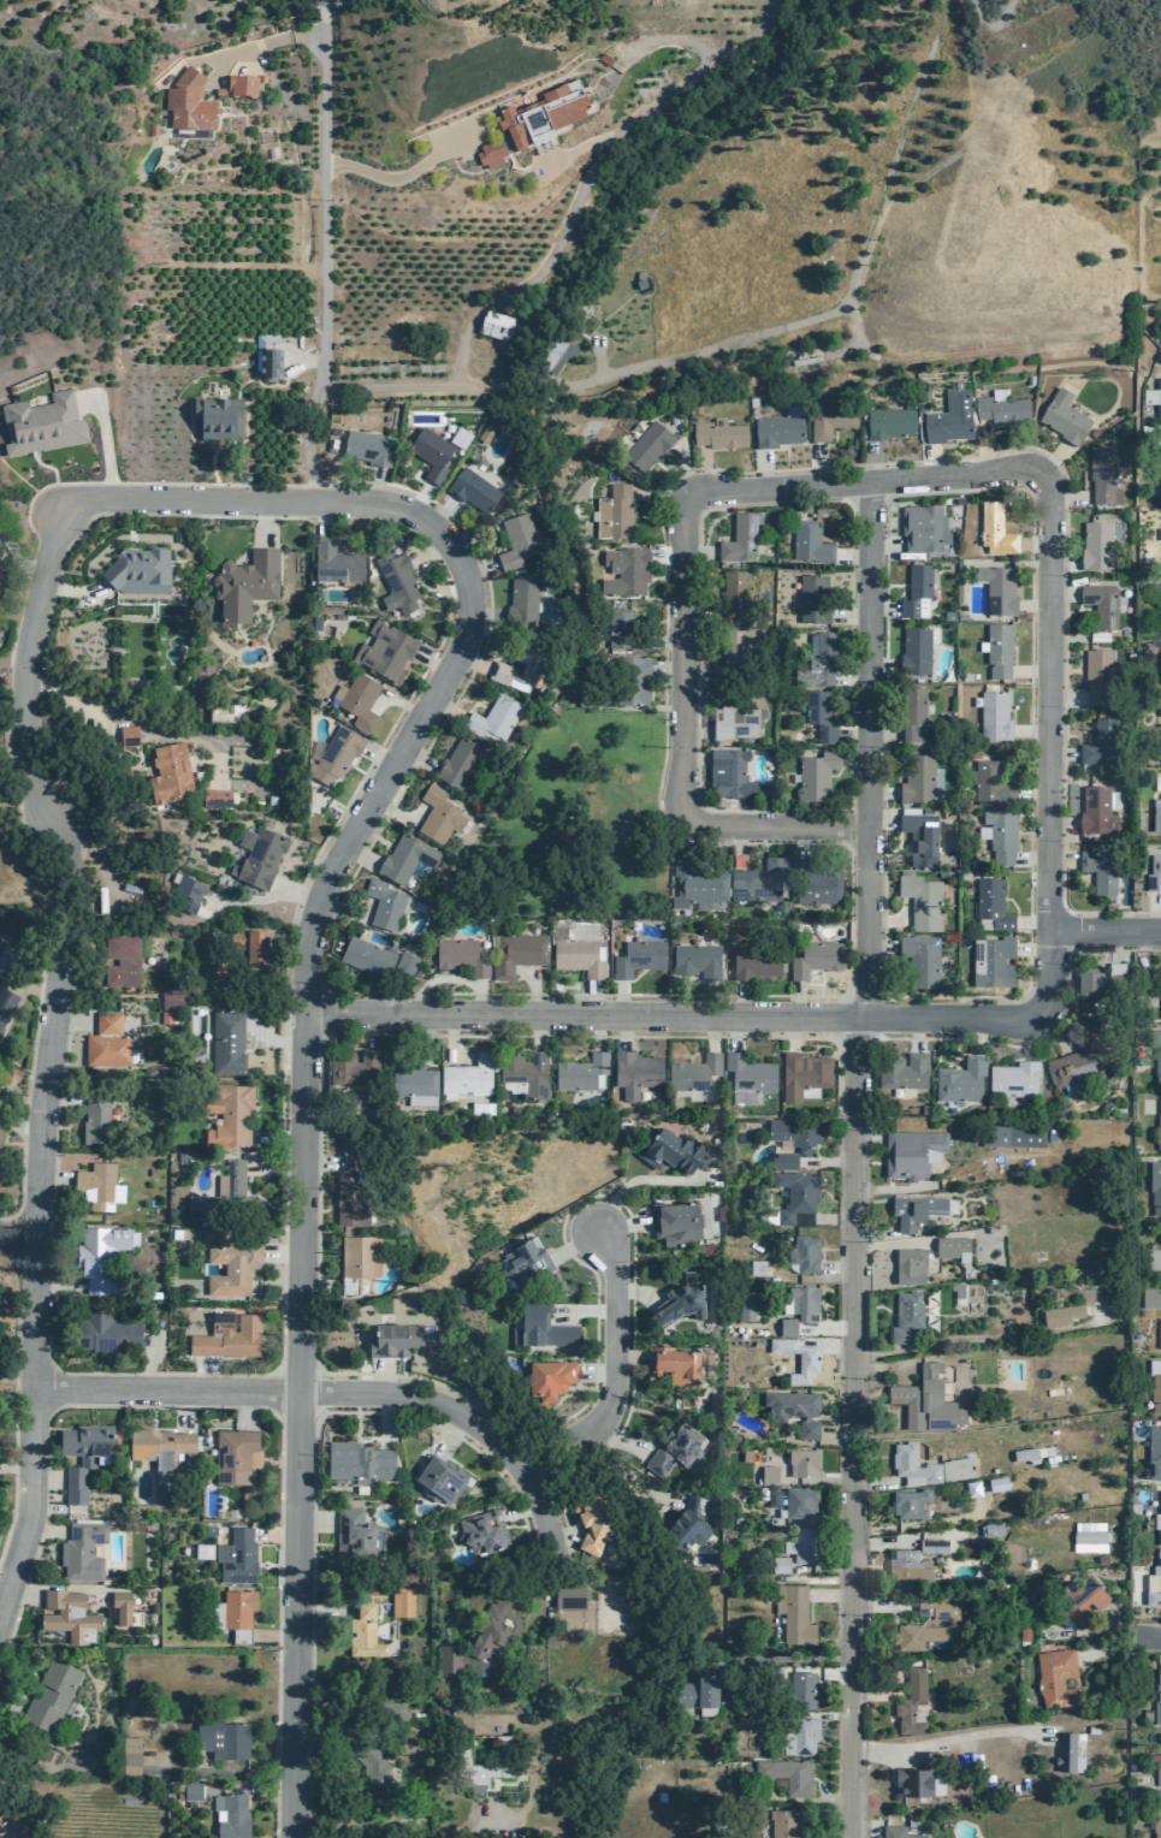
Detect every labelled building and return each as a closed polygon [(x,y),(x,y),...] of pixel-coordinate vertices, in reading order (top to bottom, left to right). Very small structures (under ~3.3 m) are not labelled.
[(185,63),(170,83),(174,87),(164,87),(162,108),(170,109),(168,126),(211,129),(212,103),(199,102),(200,85),(206,78),(185,63)] [(255,77),(255,97),(214,96),(214,89),(225,89),(226,76),(255,77)] [(497,109),(502,120),(496,123),(499,129),(504,128),(514,150),(529,143),(535,156),(559,147),(552,132),(586,118),(584,112),(590,109),(576,77),(538,93),(540,99),(511,111),(509,105),(497,109)] [(147,123),(147,135),(155,135),(155,124),(147,123)] [(497,137),(504,155),(500,158),(503,164),(486,170),(484,164),(479,166),(474,154),(480,152),(478,146),(497,137)] [(475,332),(484,308),(513,318),(504,342),(475,332)] [(564,358),(570,362),(582,342),(561,328),(534,369),(550,379),(564,358)] [(276,333),(276,379),(257,379),(257,350),(253,350),(253,333),(276,333)] [(286,349),(266,349),(267,381),(286,380),(286,349)] [(789,360),(790,367),(821,362),(819,355),(789,360)] [(1156,379),(1156,390),(1143,390),(1142,405),(1157,406),(1156,433),(1160,433),(1160,379),(1156,379)] [(967,386),(943,387),(944,413),(922,414),(924,444),(943,443),(942,440),(971,438),(967,386)] [(1091,421),(1076,447),(1058,437),(1059,434),(1036,421),(1056,386),(1071,395),(1064,405),(1091,421)] [(1027,419),(989,422),(989,419),(975,420),(972,396),(990,395),(989,389),(1006,387),(1007,399),(1025,398),(1027,419)] [(49,403),(26,408),(25,401),(0,406),(0,419),(2,431),(4,429),(7,443),(1,444),(4,456),(84,439),(79,419),(75,419),(69,389),(47,393),(49,403)] [(190,396),(190,419),(199,419),(199,437),(238,437),(239,397),(190,396)] [(747,398),(748,407),(756,407),(754,397),(747,398)] [(798,403),(802,441),(775,444),(776,447),(754,450),(754,446),(752,446),(750,420),(782,416),(781,405),(798,403)] [(912,409),(865,409),(866,440),(885,440),(885,437),(912,437),(912,409)] [(808,441),(810,413),(855,415),(854,428),(829,427),(828,443),(808,441)] [(691,422),(692,446),(706,445),(706,449),(745,445),(744,426),(723,427),(723,417),(712,419),(712,426),(710,427),(710,421),(691,422)] [(650,419),(620,455),(641,473),(658,453),(661,456),(675,439),(650,419)] [(485,423),(493,431),(484,444),(475,437),(485,423)] [(455,426),(446,440),(460,450),(469,434),(455,426)] [(420,427),(405,451),(427,464),(420,475),(437,486),(449,469),(440,464),(451,446),(420,427)] [(345,428),(340,456),(371,461),(371,463),(387,467),(392,437),(345,428)] [(1114,450),(1114,488),(1115,488),(1115,493),(1119,493),(1119,505),(1090,505),(1090,480),(1088,480),(1088,450),(1114,450)] [(460,464),(442,490),(460,502),(462,498),(484,512),(499,491),(460,464)] [(1160,498),(1160,484),(1153,483),(1152,498),(1160,498)] [(594,497),(593,538),(630,538),(630,499),(628,499),(628,485),(608,485),(608,497),(594,497)] [(979,502),(979,545),(984,545),(984,552),(1015,552),(1017,534),(1000,534),(1000,503),(979,502)] [(899,505),(899,535),(902,535),(902,551),(937,551),(937,542),(947,542),(947,517),(938,517),(938,505),(899,505)] [(756,512),(731,512),(731,540),(716,540),(716,559),(752,559),(753,539),(756,539),(756,512)] [(529,514),(543,551),(519,558),(522,567),(502,574),(497,556),(510,551),(502,523),(529,514)] [(831,562),(833,542),(818,542),(818,526),(815,526),(815,518),(793,518),(792,558),(813,558),(813,561),(831,562)] [(1109,523),(1083,523),(1083,546),(1079,546),(1080,571),(1109,570),(1109,523)] [(362,552),(362,583),(339,583),(339,581),(313,581),(312,538),(332,538),(332,552),(362,552)] [(120,545),(111,555),(113,557),(97,574),(113,591),(122,582),(168,583),(168,558),(167,558),(167,546),(143,546),(143,549),(123,549),(120,545)] [(276,546),(274,598),(248,598),(248,621),(219,621),(219,598),(213,597),(213,586),(209,583),(209,577),(213,574),(218,574),(218,563),(221,558),(227,558),(232,563),(232,564),(236,564),(236,563),(249,563),(249,546),(276,546)] [(646,547),(616,547),(616,550),(602,550),(602,564),(606,564),(606,573),(616,573),(616,579),(598,579),(598,594),(642,594),(642,582),(647,582),(647,569),(642,569),(642,567),(646,567),(646,547)] [(408,553),(393,559),(392,556),(378,563),(395,595),(384,600),(391,613),(402,607),(404,615),(419,607),(415,601),(425,597),(413,571),(416,570),(408,553)] [(929,564),(907,563),(906,598),(898,598),(898,616),(925,617),(926,597),(929,597),(929,564)] [(973,567),(1012,567),(1012,594),(1014,594),(1014,613),(984,613),(984,580),(973,580),(973,567)] [(744,570),(744,604),(719,603),(719,570),(744,570)] [(825,574),(798,574),(798,622),(829,622),(829,606),(825,606),(825,574)] [(513,580),(509,627),(535,629),(539,582),(513,580)] [(1114,629),(1115,589),(1112,586),(1079,585),(1078,604),(1092,604),(1091,629),(1114,629)] [(606,609),(605,650),(647,650),(647,633),(633,633),(633,616),(627,616),(627,609),(606,609)] [(423,642),(414,662),(409,659),(404,670),(408,671),(402,682),(357,659),(365,644),(373,648),(378,639),(371,634),(380,613),(389,618),(386,623),(423,642)] [(985,623),(985,663),(989,663),(989,665),(987,665),(987,677),(1008,677),(1008,654),(1011,654),(1011,623),(985,623)] [(934,627),(900,627),(901,653),(899,653),(899,674),(928,674),(928,642),(934,642),(934,627)] [(760,629),(760,650),(744,650),(744,662),(733,662),(733,672),(724,672),(724,682),(712,683),(712,665),(721,665),(721,629),(760,629)] [(835,632),(813,632),(815,651),(806,651),(807,669),(792,669),(792,686),(831,684),(831,669),(835,669),(835,632)] [(488,680),(494,664),(507,669),(520,638),(549,650),(529,698),(488,680)] [(1109,650),(1083,650),(1083,688),(1085,688),(1085,704),(1106,704),(1106,689),(1109,689),(1109,650)] [(646,657),(617,657),(617,704),(646,704),(646,657)] [(385,687),(372,711),(385,718),(374,736),(356,725),(361,717),(342,706),(361,672),(385,687)] [(923,686),(923,725),(919,725),(919,729),(920,729),(920,741),(900,741),(900,686),(923,686)] [(576,690),(576,707),(585,707),(584,705),(593,704),(593,695),(584,695),(584,690),(576,690)] [(825,690),(802,690),(802,723),(813,723),(813,742),(834,742),(834,725),(824,725),(825,690)] [(1008,739),(1008,718),(1006,718),(1006,690),(978,690),(978,739),(1008,739)] [(498,694),(523,708),(500,751),(463,729),(472,713),(484,721),(498,694)] [(710,707),(710,739),(729,739),(729,736),(757,736),(757,694),(718,694),(718,707),(710,707)] [(214,704),(215,723),(241,722),(240,703),(214,704)] [(1113,717),(1092,718),(1092,743),(1077,743),(1077,763),(1100,763),(1100,755),(1113,755),(1113,717)] [(117,727),(119,747),(137,745),(135,725),(117,727)] [(320,766),(342,725),(371,741),(361,758),(357,755),(344,778),(338,776),(332,787),(314,777),(314,763),(320,766)] [(461,739),(484,752),(460,793),(437,779),(461,739)] [(183,741),(194,795),(152,804),(146,778),(156,776),(150,747),(183,741)] [(707,747),(706,787),(711,787),(711,795),(754,796),(754,785),(752,782),(752,781),(742,781),(742,760),(746,760),(746,758),(748,757),(748,752),(746,751),(746,748),(707,747)] [(837,749),(818,749),(818,755),(798,755),(798,800),(827,800),(827,770),(837,770),(837,749)] [(940,801),(898,801),(898,754),(932,754),(932,767),(940,767),(940,801)] [(1014,801),(995,801),(995,799),(972,799),(972,759),(995,759),(995,765),(1000,765),(1000,784),(1014,784),(1014,801)] [(448,795),(443,802),(461,812),(458,817),(466,820),(457,835),(450,832),(442,848),(415,832),(430,808),(419,801),(428,784),(448,795)] [(1114,832),(1114,816),(1107,816),(1107,785),(1080,785),(1080,812),(1078,812),(1078,831),(1114,832)] [(229,789),(229,806),(201,806),(201,788),(229,789)] [(1150,798),(1150,831),(1160,831),(1160,798),(1150,798)] [(1013,810),(981,811),(981,824),(993,824),(993,826),(988,826),(988,850),(990,850),(990,865),(1011,865),(1011,850),(1013,850),(1013,810)] [(935,812),(935,866),(908,866),(908,830),(896,830),(896,812),(935,812)] [(261,829),(241,881),(272,893),(292,840),(261,829)] [(432,870),(416,862),(403,889),(375,876),(385,855),(390,858),(401,837),(438,855),(432,870)] [(1113,895),(1113,850),(1077,850),(1077,870),(1092,870),(1091,895),(1113,895)] [(671,854),(671,876),(675,876),(675,895),(671,895),(671,908),(686,908),(686,901),(695,902),(695,908),(712,908),(713,900),(724,900),(725,872),(692,871),(693,855),(671,854)] [(1144,854),(1160,854),(1160,889),(1144,890),(1144,854)] [(784,855),(762,855),(762,870),(728,870),(728,900),(777,900),(777,881),(784,881),(784,855)] [(981,855),(970,855),(970,867),(981,867),(981,855)] [(839,902),(794,902),(794,879),(789,879),(789,856),(808,856),(808,873),(827,873),(827,867),(839,867),(839,902)] [(211,887),(195,881),(197,877),(188,873),(180,893),(190,896),(188,903),(202,908),(211,887)] [(938,881),(938,929),(910,929),(910,896),(896,896),(896,874),(918,874),(918,881),(938,881)] [(1012,929),(1012,913),(1000,913),(1000,894),(1002,894),(1002,878),(975,878),(975,918),(990,918),(990,929),(1012,929)] [(368,879),(389,885),(386,891),(405,897),(395,935),(368,926),(377,901),(363,897),(368,879)] [(594,938),(551,938),(552,920),(594,921),(594,938)] [(273,965),(274,930),(235,929),(233,943),(254,944),(254,964),(273,965)] [(137,935),(137,986),(102,986),(102,966),(115,966),(115,959),(105,959),(105,935),(137,935)] [(546,935),(545,964),(511,964),(511,979),(490,979),(490,960),(493,960),(494,935),(546,935)] [(937,935),(896,936),(896,955),(906,955),(906,988),(937,988),(937,935)] [(1012,936),(999,936),(999,938),(971,938),(971,985),(1011,985),(1011,964),(1002,964),(1002,957),(1012,957),(1012,936)] [(350,937),(339,962),(384,982),(395,956),(350,937)] [(434,938),(434,967),(451,967),(451,965),(469,965),(469,978),(486,978),(486,954),(475,954),(475,939),(434,938)] [(551,939),(551,968),(582,968),(582,978),(603,978),(603,960),(596,960),(596,939),(551,939)] [(663,941),(623,941),(623,955),(609,955),(609,979),(629,979),(629,968),(663,968),(663,941)] [(840,942),(788,942),(788,979),(805,979),(805,968),(840,968),(840,942)] [(671,973),(671,944),(718,945),(717,979),(699,979),(699,970),(693,970),(693,973),(671,973)] [(730,944),(730,979),(751,980),(751,974),(778,974),(778,945),(730,944)] [(401,954),(419,961),(409,985),(391,978),(401,954)] [(1076,996),(1076,966),(1100,966),(1100,974),(1106,974),(1106,962),(1123,961),(1123,996),(1076,996)] [(160,978),(159,1009),(182,1009),(182,978),(160,978)] [(17,996),(0,987),(0,1027),(17,996)] [(159,1010),(159,1022),(171,1024),(171,1012),(159,1010)] [(242,1012),(241,1073),(211,1073),(212,1012),(242,1012)] [(94,1013),(118,1013),(118,1036),(129,1036),(129,1065),(83,1065),(83,1034),(94,1034),(94,1013)] [(1090,1028),(1096,1045),(1098,1045),(1103,1061),(1097,1062),(1100,1072),(1052,1089),(1043,1061),(1076,1050),(1070,1034),(1090,1028)] [(1149,1031),(1149,1047),(1155,1047),(1154,1085),(1160,1085),(1160,1031),(1149,1031)] [(439,1065),(439,1092),(443,1092),(443,1098),(454,1098),(454,1093),(491,1093),(491,1072),(496,1072),(496,1048),(473,1048),(473,1065),(439,1065)] [(327,1084),(328,1051),(354,1051),(353,1061),(359,1061),(359,1049),(377,1049),(375,1084),(327,1084)] [(434,1105),(434,1071),(420,1071),(420,1065),(404,1065),(404,1049),(385,1049),(385,1095),(405,1095),(405,1105),(434,1105)] [(612,1049),(612,1085),(621,1085),(621,1099),(635,1099),(636,1085),(659,1085),(661,1056),(633,1056),(633,1050),(612,1049)] [(546,1098),(545,1050),(527,1050),(527,1060),(521,1060),(521,1050),(497,1050),(498,1092),(521,1091),(521,1098),(546,1098)] [(588,1050),(588,1062),(553,1062),(553,1089),(594,1089),(594,1074),(605,1074),(605,1051),(588,1050)] [(721,1050),(719,1069),(730,1069),(729,1103),(758,1103),(758,1091),(774,1091),(774,1061),(742,1061),(742,1051),(721,1050)] [(780,1050),(780,1101),(798,1102),(798,1097),(816,1097),(816,1087),(828,1087),(828,1056),(800,1056),(800,1050),(780,1050)] [(717,1053),(717,1074),(706,1073),(706,1090),(665,1089),(667,1062),(701,1062),(701,1051),(717,1053)] [(925,1051),(925,1089),(876,1087),(876,1059),(901,1059),(901,1065),(905,1065),(905,1051),(925,1051)] [(983,1055),(983,1079),(979,1078),(979,1099),(934,1099),(935,1068),(962,1069),(962,1055),(983,1055)] [(987,1066),(987,1095),(1035,1096),(1036,1061),(1014,1061),(1014,1066),(987,1066)] [(248,1145),(249,1123),(245,1123),(245,1109),(251,1109),(251,1086),(220,1085),(220,1091),(196,1090),(196,1111),(219,1111),(218,1125),(213,1125),(213,1130),(203,1128),(203,1149),(232,1150),(232,1144),(248,1145)] [(83,1092),(83,1119),(81,1119),(79,1143),(87,1143),(88,1142),(107,1142),(107,1105),(103,1105),(103,1092),(83,1092)] [(469,1095),(470,1114),(486,1114),(485,1095),(469,1095)] [(1143,1100),(1142,1115),(1157,1115),(1157,1100),(1143,1100)] [(807,1155),(807,1146),(813,1146),(813,1143),(818,1143),(818,1121),(766,1120),(766,1139),(789,1139),(789,1145),(796,1145),(796,1155),(807,1155)] [(979,1145),(1042,1145),(1042,1123),(981,1123),(979,1145)] [(686,1173),(705,1148),(689,1137),(687,1139),(679,1133),(677,1137),(661,1125),(651,1136),(647,1133),(632,1154),(656,1170),(663,1161),(670,1166),(671,1163),(686,1173)] [(944,1132),(884,1132),(883,1175),(905,1176),(905,1180),(913,1181),(913,1176),(926,1176),(926,1162),(938,1163),(938,1152),(944,1152),(944,1132)] [(774,1152),(795,1152),(795,1169),(778,1169),(778,1161),(774,1161),(774,1152)] [(243,1157),(244,1197),(235,1197),(235,1221),(207,1221),(207,1196),(218,1196),(217,1175),(225,1175),(225,1158),(243,1157)] [(111,1210),(111,1202),(122,1202),(123,1184),(113,1184),(114,1162),(89,1161),(89,1169),(73,1169),(72,1186),(87,1186),(85,1209),(111,1210)] [(1149,1161),(1149,1215),(1160,1215),(1160,1161),(1149,1161)] [(336,1169),(334,1223),(367,1223),(367,1199),(361,1199),(361,1169),(336,1169)] [(770,1170),(770,1185),(786,1185),(786,1203),(782,1203),(782,1209),(775,1209),(775,1223),(790,1223),(790,1211),(811,1211),(811,1199),(817,1199),(817,1174),(800,1174),(800,1172),(770,1170)] [(219,1215),(216,1194),(190,1197),(193,1218),(219,1215)] [(890,1197),(944,1198),(944,1214),(923,1213),(923,1223),(914,1223),(914,1232),(895,1232),(896,1214),(890,1214),(890,1197)] [(695,1200),(668,1203),(668,1202),(648,1203),(652,1238),(661,1237),(661,1245),(687,1244),(686,1238),(699,1237),(695,1200)] [(812,1215),(795,1214),(794,1226),(812,1227),(812,1215)] [(79,1227),(79,1244),(75,1244),(73,1265),(81,1265),(81,1275),(85,1276),(85,1292),(114,1292),(115,1250),(130,1250),(130,1246),(136,1246),(137,1231),(130,1231),(130,1227),(79,1227)] [(1156,1227),(1156,1247),(1147,1247),(1147,1269),(1156,1269),(1156,1282),(1160,1282),(1160,1227),(1156,1227)] [(339,1235),(339,1294),(356,1294),(356,1276),(377,1275),(377,1235),(339,1235)] [(816,1237),(816,1273),(794,1273),(794,1263),(786,1263),(786,1251),(789,1247),(793,1247),(793,1237),(816,1237)] [(934,1237),(934,1256),(956,1257),(956,1261),(966,1261),(967,1238),(934,1237)] [(206,1243),(238,1243),(238,1238),(260,1238),(259,1268),(248,1267),(247,1294),(206,1293),(206,1275),(223,1275),(223,1263),(206,1262),(206,1243)] [(527,1238),(534,1249),(539,1245),(552,1268),(516,1288),(510,1279),(500,1276),(505,1262),(499,1253),(527,1238)] [(894,1249),(894,1282),(923,1283),(924,1249),(894,1249)] [(763,1259),(748,1259),(748,1275),(763,1275),(763,1259)] [(701,1269),(682,1270),(682,1283),(680,1283),(670,1289),(669,1287),(662,1291),(665,1297),(653,1305),(656,1308),(648,1314),(657,1326),(668,1317),(670,1320),(681,1311),(692,1311),(692,1316),(694,1317),(700,1317),(703,1315),(701,1299),(704,1299),(701,1269)] [(961,1282),(948,1282),(948,1289),(953,1289),(953,1297),(961,1297),(961,1282)] [(806,1322),(796,1322),(796,1312),(781,1312),(780,1297),(786,1297),(786,1287),(816,1286),(816,1312),(806,1312),(806,1322)] [(894,1292),(906,1292),(906,1289),(918,1291),(918,1303),(920,1303),(920,1328),(906,1327),(905,1342),(888,1342),(888,1326),(893,1326),(894,1292)] [(1141,1289),(1141,1308),(1155,1308),(1156,1347),(1160,1347),(1160,1294),(1159,1294),(1159,1289),(1141,1289)] [(752,1296),(733,1297),(734,1321),(752,1320),(752,1296)] [(575,1324),(546,1323),(547,1300),(519,1300),(519,1317),(510,1317),(510,1342),(575,1344),(575,1324)] [(1080,1304),(1041,1309),(1043,1327),(1068,1323),(1067,1318),(1082,1316),(1080,1304)] [(109,1320),(109,1312),(85,1312),(85,1322),(77,1322),(77,1348),(89,1348),(89,1352),(114,1352),(114,1348),(138,1348),(138,1323),(126,1323),(128,1320),(109,1320)] [(259,1314),(259,1356),(186,1354),(188,1334),(209,1334),(209,1312),(259,1314)] [(794,1318),(777,1318),(777,1335),(794,1335),(794,1318)] [(420,1322),(374,1324),(374,1336),(367,1336),(367,1357),(407,1354),(407,1347),(421,1347),(420,1322)] [(794,1345),(794,1338),(768,1338),(768,1352),(777,1352),(777,1363),(796,1363),(796,1372),(786,1372),(786,1383),(807,1383),(807,1376),(810,1376),(810,1371),(816,1371),(816,1345),(794,1345)] [(648,1345),(647,1375),(658,1375),(658,1369),(667,1369),(667,1387),(697,1387),(698,1350),(670,1350),(670,1346),(648,1345)] [(528,1360),(528,1393),(538,1393),(538,1400),(553,1400),(553,1393),(563,1393),(563,1383),(569,1383),(569,1375),(576,1375),(576,1359),(528,1360)] [(1147,1359),(1160,1359),(1160,1411),(1150,1411),(1150,1375),(1147,1375),(1147,1359)] [(962,1407),(953,1407),(953,1401),(938,1401),(938,1395),(940,1395),(940,1377),(931,1377),(931,1370),(940,1370),(940,1360),(917,1360),(918,1383),(885,1385),(885,1403),(904,1403),(904,1428),(952,1428),(952,1423),(964,1422),(962,1407)] [(816,1392),(799,1392),(799,1389),(792,1389),(792,1392),(768,1392),(768,1421),(783,1421),(783,1415),(800,1415),(800,1418),(806,1418),(806,1415),(813,1415),(813,1411),(816,1411),(816,1392)] [(816,1419),(798,1419),(798,1437),(816,1437),(816,1419)] [(681,1422),(674,1430),(670,1428),(661,1441),(658,1440),(641,1465),(661,1478),(674,1458),(681,1463),(680,1464),(689,1470),(691,1468),(693,1470),(699,1459),(698,1458),(699,1455),(697,1454),(699,1451),(699,1447),(705,1437),(681,1422)] [(73,1428),(73,1423),(112,1423),(112,1463),(94,1463),(94,1466),(84,1466),(84,1470),(90,1470),(90,1486),(101,1486),(101,1495),(85,1495),(85,1502),(64,1502),(64,1465),(77,1465),(77,1455),(57,1455),(57,1428),(73,1428)] [(1145,1478),(1160,1478),(1160,1424),(1145,1424),(1145,1478)] [(128,1428),(155,1428),(155,1430),(172,1430),(172,1433),(194,1433),(194,1452),(171,1451),(171,1474),(153,1474),(153,1459),(128,1459),(128,1428)] [(257,1430),(214,1430),(214,1483),(248,1484),(248,1451),(256,1451),(257,1430)] [(971,1455),(973,1476),(941,1481),(941,1480),(938,1481),(938,1482),(922,1482),(922,1483),(902,1486),(902,1476),(901,1476),(901,1475),(893,1475),(893,1466),(890,1466),(889,1452),(892,1452),(892,1442),(902,1442),(902,1440),(914,1440),(914,1459),(913,1459),(913,1465),(922,1466),(922,1461),(938,1461),(938,1466),(940,1465),(940,1460),(971,1455)] [(326,1441),(326,1476),(353,1477),(353,1483),(367,1483),(367,1477),(391,1478),(392,1449),(369,1449),(369,1446),(359,1446),(359,1442),(326,1441)] [(1050,1445),(1042,1446),(1043,1454),(1052,1453),(1050,1445)] [(1033,1446),(1011,1449),(1012,1460),(1024,1459),(1027,1461),(1027,1463),(1037,1461),(1033,1446)] [(816,1448),(817,1476),(787,1476),(787,1463),(786,1448),(816,1448)] [(430,1451),(410,1477),(426,1488),(421,1494),(434,1502),(438,1496),(448,1504),(455,1492),(461,1495),(472,1480),(430,1451)] [(776,1465),(759,1465),(759,1483),(775,1483),(776,1465)] [(985,1477),(988,1490),(1006,1488),(1005,1475),(985,1477)] [(977,1480),(962,1481),(965,1496),(979,1495),(977,1480)] [(783,1488),(783,1517),(801,1517),(801,1514),(810,1514),(810,1511),(812,1511),(812,1500),(816,1500),(816,1488),(783,1488)] [(615,1530),(603,1494),(594,1496),(592,1489),(570,1496),(573,1502),(570,1506),(570,1511),(575,1513),(582,1530),(575,1547),(594,1557),(605,1532),(615,1530)] [(765,1489),(765,1506),(777,1506),(777,1490),(765,1489)] [(920,1489),(890,1490),(890,1513),(895,1513),(895,1517),(929,1517),(928,1510),(916,1510),(916,1501),(920,1501),(920,1489)] [(1159,1489),(1157,1512),(1151,1512),(1151,1528),(1156,1528),(1155,1543),(1160,1543),(1160,1489),(1159,1489)] [(685,1493),(705,1496),(700,1519),(707,1525),(707,1534),(700,1541),(694,1542),(676,1563),(653,1542),(682,1508),(685,1493)] [(496,1506),(456,1519),(460,1530),(455,1538),(468,1544),(470,1554),(481,1551),(482,1553),(508,1544),(496,1506)] [(336,1507),(336,1557),(380,1557),(381,1524),(372,1524),(372,1523),(361,1523),(361,1507),(336,1507)] [(1001,1534),(1000,1520),(982,1523),(982,1524),(978,1525),(979,1535),(983,1534),(983,1536),(1001,1534)] [(113,1522),(67,1522),(67,1538),(59,1538),(59,1563),(63,1563),(63,1579),(101,1579),(101,1555),(90,1555),(90,1542),(106,1542),(106,1531),(113,1531),(113,1522)] [(1103,1551),(1103,1530),(1102,1530),(1102,1522),(1073,1522),(1073,1530),(1071,1530),(1071,1551),(1103,1551)] [(203,1525),(203,1535),(214,1535),(215,1525),(203,1525)] [(250,1525),(229,1525),(229,1543),(213,1543),(213,1563),(218,1563),(218,1582),(254,1583),(254,1560),(253,1560),(253,1543),(250,1543),(250,1525)] [(816,1526),(816,1559),(811,1559),(811,1561),(792,1561),(792,1526),(816,1526)] [(917,1538),(917,1552),(946,1552),(946,1538),(917,1538)] [(928,1559),(916,1560),(916,1548),(892,1549),(892,1559),(887,1559),(888,1577),(892,1577),(892,1588),(917,1587),(917,1578),(929,1578),(928,1559)] [(1155,1549),(1160,1549),(1160,1605),(1143,1605),(1143,1590),(1144,1590),(1144,1573),(1150,1573),(1150,1565),(1155,1565),(1155,1549)] [(1103,1554),(1095,1555),(1096,1564),(1104,1563),(1103,1554)] [(787,1557),(770,1557),(770,1572),(786,1572),(787,1557)] [(1108,1597),(1086,1572),(1053,1601),(1074,1626),(1090,1613),(1083,1605),(1088,1601),(1095,1609),(1108,1597)] [(552,1608),(582,1608),(582,1584),(553,1584),(552,1608)] [(772,1584),(772,1609),(782,1609),(781,1643),(813,1643),(813,1623),(805,1623),(805,1584),(772,1584)] [(411,1615),(390,1615),(390,1588),(411,1588),(411,1615)] [(42,1589),(42,1607),(49,1607),(49,1612),(38,1612),(37,1629),(66,1630),(66,1643),(84,1644),(84,1641),(94,1641),(94,1630),(99,1630),(99,1614),(82,1614),(82,1591),(64,1591),(64,1589),(42,1589)] [(221,1589),(221,1627),(230,1627),(230,1642),(248,1642),(248,1609),(254,1609),(254,1589),(221,1589)] [(109,1591),(109,1606),(114,1606),(114,1625),(130,1625),(130,1591),(109,1591)] [(956,1595),(956,1618),(930,1619),(930,1614),(914,1614),(914,1595),(956,1595)] [(373,1601),(373,1642),(385,1642),(385,1655),(346,1655),(348,1618),(351,1618),(353,1600),(373,1601)] [(437,1644),(437,1674),(458,1674),(458,1662),(468,1662),(469,1654),(479,1659),(479,1658),(494,1665),(505,1643),(510,1642),(519,1625),(515,1615),(505,1609),(507,1606),(493,1600),(492,1603),(487,1602),(464,1648),(464,1654),(458,1654),(458,1644),(437,1644)] [(947,1625),(947,1647),(920,1648),(920,1650),(894,1652),(894,1624),(919,1624),(919,1626),(947,1625)] [(1071,1647),(1033,1653),(1037,1676),(1035,1679),(1036,1689),(1039,1695),(1041,1708),(1079,1703),(1077,1685),(1061,1688),(1060,1677),(1074,1676),(1071,1647)] [(79,1671),(49,1655),(29,1695),(16,1688),(4,1710),(47,1733),(79,1671)] [(1155,1668),(1155,1700),(1153,1700),(1151,1724),(1160,1724),(1160,1668),(1155,1668)] [(923,1670),(905,1670),(905,1698),(900,1698),(900,1703),(892,1703),(893,1714),(896,1714),(898,1732),(923,1732),(923,1709),(912,1709),(912,1703),(924,1703),(923,1670)] [(813,1671),(813,1708),(787,1708),(787,1671),(813,1671)] [(715,1673),(715,1706),(713,1706),(713,1714),(697,1714),(697,1706),(673,1706),(673,1683),(695,1683),(695,1673),(715,1673)] [(724,1696),(724,1709),(733,1709),(733,1697),(724,1696)] [(369,1701),(402,1701),(402,1709),(408,1709),(408,1723),(369,1721),(369,1701)] [(448,1703),(461,1702),(461,1710),(449,1712),(448,1703)] [(817,1718),(790,1718),(790,1725),(781,1725),(781,1754),(811,1754),(811,1739),(816,1739),(817,1718)] [(209,1760),(209,1749),(194,1748),(194,1720),(249,1721),(248,1741),(247,1741),(245,1760),(209,1760)] [(392,1798),(392,1789),(387,1789),(387,1765),(385,1762),(383,1762),(383,1757),(371,1744),(371,1730),(338,1730),(338,1753),(349,1753),(360,1765),(361,1784),(377,1796),(377,1798),(392,1798)] [(1073,1731),(1073,1748),(1082,1748),(1082,1771),(1055,1771),(1056,1763),(1053,1763),(1053,1756),(1056,1756),(1056,1731),(1073,1731)] [(492,1735),(493,1741),(497,1741),(498,1762),(469,1763),(469,1735),(454,1735),(454,1787),(487,1787),(486,1777),(510,1775),(509,1735),(492,1735)] [(138,1737),(119,1736),(118,1774),(138,1775),(138,1737)] [(930,1750),(916,1750),(916,1767),(893,1767),(893,1795),(930,1795),(930,1750)] [(752,1760),(751,1775),(783,1777),(783,1796),(811,1796),(811,1779),(808,1779),(808,1762),(805,1762),(805,1760),(752,1760)] [(182,1781),(182,1800),(200,1800),(200,1781),(182,1781)] [(1151,1792),(1160,1792),(1160,1837),(1151,1837),(1151,1792)] [(249,1809),(248,1837),(214,1837),(214,1820),(223,1820),(223,1809),(212,1809),(212,1796),(221,1796),(221,1793),(245,1793),(245,1809),(249,1809)] [(811,1827),(811,1837),(771,1837),(771,1816),(768,1816),(766,1809),(790,1808),(790,1815),(796,1815),(796,1827),(811,1827)] [(712,1810),(711,1836),(729,1837),(730,1810),(712,1810)] [(905,1814),(905,1831),(918,1831),(918,1814),(905,1814)] [(923,1833),(923,1837),(881,1837),(881,1825),(904,1824),(904,1833),(923,1833)]
